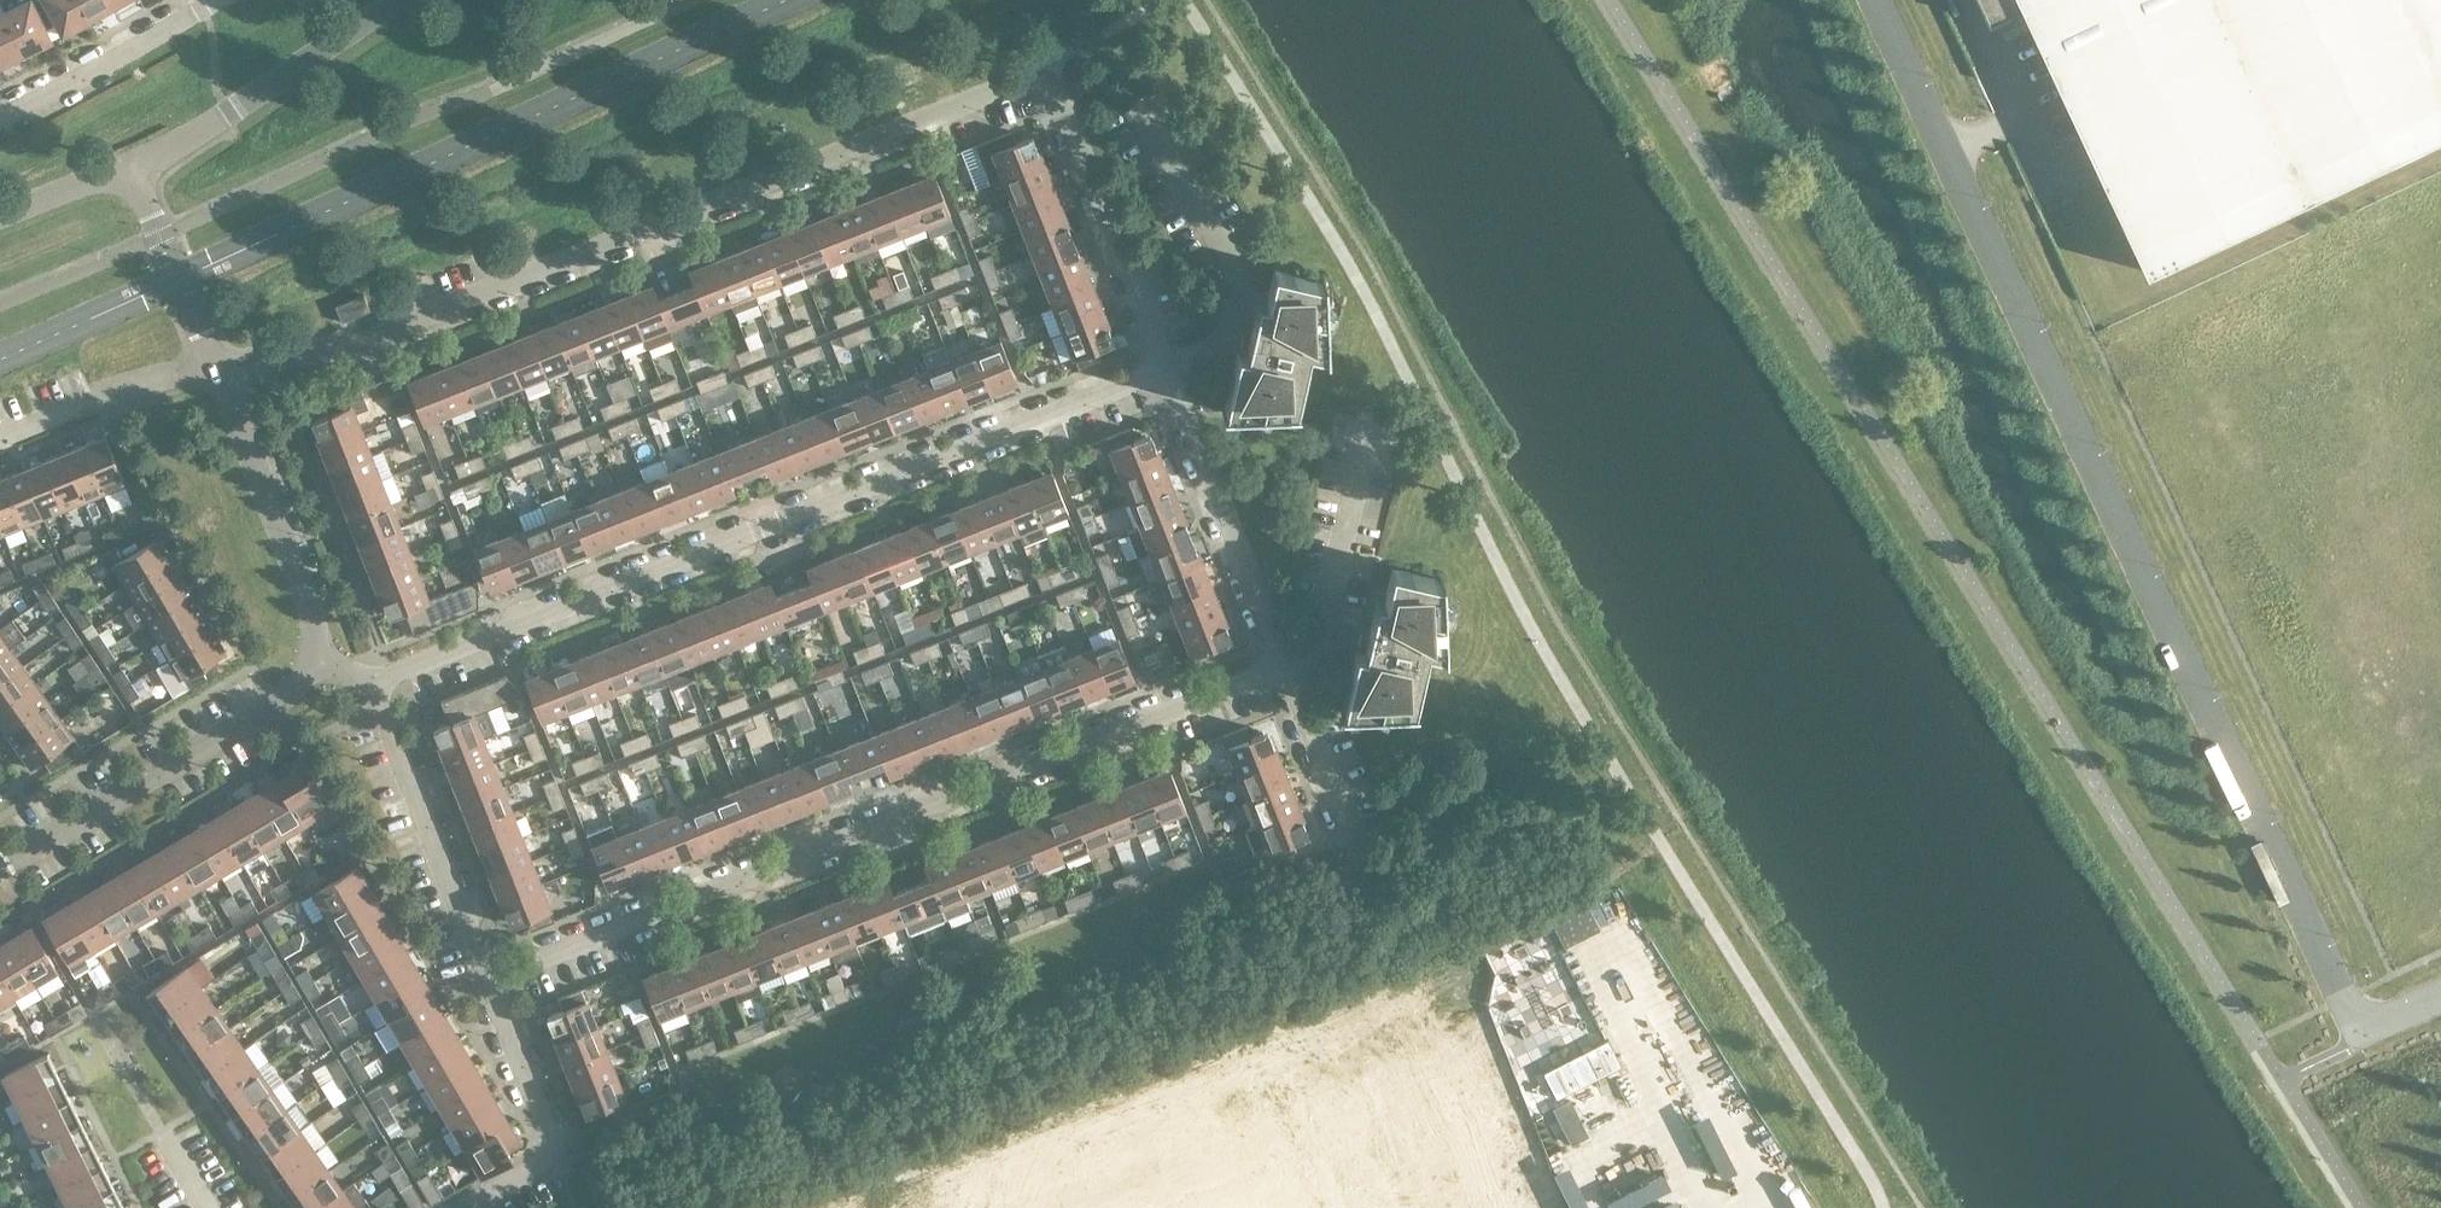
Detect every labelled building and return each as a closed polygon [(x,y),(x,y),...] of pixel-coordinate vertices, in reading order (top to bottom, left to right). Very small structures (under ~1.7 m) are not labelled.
[(4,12),(24,53),(50,40),(44,29),(57,22),(45,0),(0,0),(0,3),(4,12)] [(57,22),(63,33),(88,19),(77,0),(45,0),(57,22)] [(109,0),(77,0),(88,19),(112,6),(109,0)] [(1995,22),(2029,6),(2154,273),(2440,138),(2440,0),(1984,0),(1995,22)] [(4,12),(0,14),(0,64),(24,53),(4,12)] [(1012,130),(988,139),(974,145),(989,182),(1003,177),(1043,162),(1032,135),(1016,141),(1012,130)] [(1053,187),(1043,162),(1003,177),(1013,203),(1053,187)] [(950,213),(934,174),(909,184),(925,223),(950,213)] [(925,223),(909,184),(885,193),(900,233),(925,223)] [(1063,213),(1053,187),(1013,203),(1023,229),(1063,213)] [(900,233),(885,193),(860,203),(876,243),(900,233)] [(880,252),(876,243),(860,203),(836,213),(852,252),(855,261),(880,252)] [(970,204),(958,209),(963,223),(975,218),(970,204)] [(852,252),(836,213),(812,222),(828,262),(852,252)] [(1073,238),(1063,213),(1023,229),(1033,254),(1073,238)] [(981,231),(975,218),(963,223),(968,236),(981,231)] [(828,262),(812,222),(788,232),(803,271),(828,262)] [(803,271),(788,232),(763,241),(779,281),(803,271)] [(1083,264),(1073,238),(1033,254),(1043,280),(1083,264)] [(779,281),(763,241),(738,251),(754,291),(779,281)] [(759,302),(754,291),(738,251),(714,261),(730,300),(734,312),(759,302)] [(990,254),(977,259),(983,274),(996,269),(990,254)] [(730,300),(714,261),(689,271),(694,284),(695,283),(706,310),(730,300)] [(1093,290),(1083,264),(1043,280),(1053,305),(1093,290)] [(957,265),(943,271),(948,283),(962,278),(957,265)] [(1001,284),(996,269),(983,274),(989,288),(1001,284)] [(1274,269),(1270,286),(1264,310),(1256,308),(1245,352),(1238,350),(1235,360),(1226,410),(1248,410),(1250,402),(1271,406),(1271,409),(1297,407),(1297,401),(1309,350),(1326,353),(1326,328),(1317,326),(1322,305),(1325,305),(1324,280),(1274,269)] [(948,283),(943,271),(930,276),(935,288),(948,283)] [(694,284),(658,298),(657,299),(667,325),(706,310),(695,283),(694,284)] [(908,284),(895,290),(900,302),(913,297),(908,284)] [(627,295),(643,335),(648,348),(673,339),(667,325),(657,299),(658,298),(653,285),(627,295)] [(970,298),(965,286),(951,291),(956,304),(970,298)] [(900,302),(895,290),(881,295),(886,308),(900,302)] [(1103,315),(1093,290),(1053,305),(1064,331),(1103,315)] [(956,304),(951,291),(938,297),(943,309),(956,304)] [(335,305),(341,321),(370,310),(363,294),(335,305)] [(643,335),(627,295),(603,305),(619,344),(643,335)] [(860,304),(846,309),(851,321),(865,316),(860,304)] [(619,344),(603,305),(579,314),(594,354),(619,344)] [(921,317),(916,305),(903,310),(908,323),(921,317)] [(1011,307),(998,311),(1003,325),(1016,320),(1011,307)] [(851,321),(846,309),(833,314),(838,327),(851,321)] [(908,323),(903,310),(889,316),(894,328),(908,323)] [(594,354),(579,314),(554,324),(570,364),(594,354)] [(1114,342),(1103,315),(1064,331),(1079,369),(1102,359),(1098,348),(1114,342)] [(1021,334),(1016,320),(1003,325),(1009,339),(1021,334)] [(811,323),(797,328),(802,341),(816,335),(811,323)] [(570,364),(554,324),(530,334),(545,373),(570,364)] [(873,337),(868,324),(854,330),(859,342),(873,337)] [(802,341),(797,328),(784,334),(789,346),(802,341)] [(859,342),(854,330),(841,335),(846,347),(859,342)] [(545,373),(530,334),(506,343),(521,383),(545,373)] [(1016,380),(1000,341),(975,351),(991,390),(1016,380)] [(762,342),(749,348),(754,360),(767,355),(762,342)] [(521,383),(506,343),(481,353),(497,393),(521,383)] [(824,356),(819,343),(806,349),(810,361),(824,356)] [(754,360),(749,348),(735,353),(740,365),(754,360)] [(810,361),(806,349),(792,354),(797,367),(810,361)] [(991,390),(975,351),(951,360),(966,400),(991,390)] [(497,393),(481,353),(457,362),(473,402),(497,393)] [(966,400),(951,360),(926,370),(942,410),(966,400)] [(473,402),(457,362),(433,372),(449,412),(473,402)] [(775,375),(770,363),(757,368),(762,381),(775,375)] [(762,381),(757,368),(743,374),(748,386),(762,381)] [(723,370),(709,375),(714,387),(728,382),(723,370)] [(942,410),(926,370),(902,380),(918,419),(942,410)] [(449,412),(433,372),(407,382),(423,422),(449,412)] [(714,387),(709,375),(696,380),(701,393),(714,387)] [(675,377),(662,382),(667,394),(680,389),(675,377)] [(918,419),(902,380),(878,389),(894,429),(918,419)] [(667,394),(662,382),(648,387),(653,400),(667,394)] [(368,407),(361,388),(322,403),(327,414),(311,420),(321,446),(361,430),(354,413),(368,407)] [(894,429),(878,389),(854,399),(869,438),(894,429)] [(626,396),(613,401),(618,414),(631,408),(626,396)] [(688,410),(683,397),(670,403),(675,415),(688,410)] [(405,399),(392,404),(396,413),(408,408),(405,399)] [(869,438),(854,399),(829,408),(845,448),(869,438)] [(618,414),(613,401),(599,407),(604,419),(618,414)] [(675,415),(670,403),(656,408),(661,420),(675,415)] [(845,448),(829,408),(805,418),(820,458),(845,448)] [(578,415),(564,421),(569,433),(583,428),(578,415)] [(640,429),(635,416),(621,422),(626,434),(640,429)] [(820,458),(805,418),(780,428),(796,467),(820,458)] [(419,435),(414,421),(401,426),(406,440),(419,435)] [(569,433),(564,421),(551,426),(555,438),(569,433)] [(626,434),(621,422),(608,427),(612,440),(626,434)] [(796,467),(780,428),(756,437),(767,464),(765,464),(771,477),(796,467)] [(1134,439),(1129,428),(1106,437),(1120,475),(1160,459),(1150,432),(1134,439)] [(370,454),(361,430),(321,446),(330,470),(370,454)] [(529,434),(516,440),(521,452),(534,447),(529,434)] [(424,448),(419,435),(406,440),(412,453),(424,448)] [(105,436),(84,444),(104,493),(125,484),(105,436)] [(591,448),(586,436),(572,441),(577,454),(591,448)] [(767,464),(756,437),(718,452),(728,479),(729,479),(765,464),(767,464)] [(521,452),(516,440),(502,445),(507,458),(521,452)] [(577,454),(572,441),(559,446),(564,459),(577,454)] [(104,493),(84,444),(64,453),(84,501),(104,493)] [(728,479),(718,452),(693,462),(709,502),(735,492),(729,479),(728,479)] [(84,501),(64,453),(44,461),(63,509),(84,501)] [(380,478),(370,454),(330,470),(340,494),(380,478)] [(481,454),(467,459),(472,471),(486,466),(481,454)] [(542,467),(537,455),(524,460),(529,473),(542,467)] [(639,468),(645,481),(660,521),(685,511),(669,472),(664,458),(639,468)] [(472,471),(467,459),(454,464),(459,477),(472,471)] [(1170,485),(1160,459),(1120,475),(1131,500),(1170,485)] [(529,473),(524,460),(510,466),(515,478),(529,473)] [(63,509),(44,461),(24,469),(43,517),(63,509)] [(709,502),(693,462),(669,472),(685,511),(709,502)] [(43,517),(24,469),(3,477),(23,525),(43,517)] [(438,483),(433,470),(420,475),(426,488),(438,483)] [(1068,511),(1052,471),(1026,481),(1042,521),(1068,511)] [(494,487),(489,474),(475,479),(480,492),(494,487)] [(3,477),(0,479),(0,526),(3,534),(23,525),(3,477)] [(389,503),(380,478),(340,494),(350,518),(389,503)] [(480,492),(475,479),(462,485),(467,497),(480,492)] [(660,521),(645,481),(620,491),(636,531),(660,521)] [(1042,521),(1026,481),(1002,491),(1018,531),(1042,521)] [(443,497),(438,483),(426,488),(431,502),(443,497)] [(1180,510),(1170,485),(1131,500),(1141,526),(1180,510)] [(636,531),(620,491),(596,501),(612,540),(636,531)] [(1018,531),(1002,491),(978,500),(994,540),(1018,531)] [(994,540),(978,500),(954,510),(969,550),(994,540)] [(612,540),(596,501),(572,510),(587,550),(612,540)] [(1088,502),(1075,507),(1081,520),(1093,515),(1088,502)] [(399,527),(389,503),(350,518),(359,542),(399,527)] [(142,514),(146,525),(161,519),(155,509),(142,514)] [(587,550),(572,510),(547,520),(563,560),(587,550)] [(969,550),(954,510),(929,520),(945,559),(969,550)] [(1191,536),(1180,510),(1141,526),(1151,551),(1191,536)] [(1098,529),(1093,515),(1081,520),(1086,534),(1098,529)] [(457,532),(452,518),(439,523),(445,537),(457,532)] [(563,560),(547,520),(523,529),(539,569),(563,560)] [(945,559),(929,520),(905,529),(921,569),(945,559)] [(102,531),(107,541),(121,535),(117,525),(102,531)] [(409,551),(399,527),(359,542),(369,567),(409,551)] [(539,569),(523,529),(499,539),(515,579),(539,569)] [(921,569),(905,529),(881,539),(896,579),(921,569)] [(463,545),(457,532),(445,537),(450,550),(463,545)] [(91,535),(77,541),(81,552),(95,546),(91,535)] [(1201,561),(1191,536),(1151,551),(1161,577),(1201,561)] [(113,564),(124,584),(169,558),(158,538),(113,564)] [(515,579),(499,539),(473,549),(489,589),(515,579)] [(896,579),(881,539),(856,549),(872,588),(896,579)] [(81,552),(77,541),(62,547),(66,558),(81,552)] [(872,588),(856,549),(832,558),(848,598),(872,588)] [(418,575),(409,551),(369,567),(378,591),(418,575)] [(51,552),(36,558),(41,568),(55,562),(51,552)] [(1107,552),(1095,557),(1101,571),(1113,566),(1107,552)] [(41,568),(36,558),(22,564),(26,574),(41,568)] [(180,576),(169,558),(124,584),(136,603),(180,576)] [(848,598),(832,558),(806,568),(812,581),(813,581),(823,607),(848,598)] [(467,560),(437,571),(444,588),(473,577),(467,560)] [(1211,587),(1201,561),(1161,577),(1171,603),(1211,587)] [(1074,563),(1061,568),(1066,580),(1079,575),(1074,563)] [(1119,581),(1113,566),(1101,571),(1107,586),(1119,581)] [(1392,567),(1388,584),(1382,608),(1373,606),(1363,650),(1355,648),(1344,709),(1366,708),(1368,700),(1389,705),(1389,707),(1415,706),(1415,698),(1427,648),(1444,651),(1444,626),(1435,624),(1440,603),(1443,603),(1441,577),(1438,577),(1392,567)] [(0,572),(0,584),(0,585),(15,579),(10,568),(0,572)] [(1066,580),(1061,568),(1047,573),(1052,586),(1066,580)] [(428,599),(418,575),(378,591),(388,616),(404,610),(428,599)] [(191,595),(180,576),(136,603),(123,610),(134,629),(147,622),(191,595)] [(50,593),(41,579),(31,585),(40,599),(50,593)] [(479,587),(476,580),(428,599),(404,610),(413,632),(478,606),(477,588),(479,587)] [(812,581),(776,596),(774,596),(785,623),(823,607),(813,581),(812,581)] [(770,582),(745,592),(761,632),(785,623),(774,596),(776,596),(770,582)] [(1026,582),(1012,587),(1017,600),(1031,594),(1026,582)] [(1087,596),(1082,583),(1069,589),(1074,601),(1087,596)] [(1017,600),(1012,587),(999,593),(1004,605),(1017,600)] [(1221,613),(1211,587),(1171,603),(1181,628),(1221,613)] [(1074,601),(1069,589),(1055,594),(1060,606),(1074,601)] [(761,632),(745,592),(721,602),(736,642),(761,632)] [(58,605),(50,593),(40,599),(48,611),(58,605)] [(203,614),(191,595),(147,622),(158,640),(203,614)] [(75,597),(65,603),(73,615),(83,609),(75,597)] [(977,601),(964,606),(969,619),(982,613),(977,601)] [(736,642),(721,602),(696,612),(712,652),(736,642)] [(1039,615),(1034,602),(1020,608),(1025,620),(1039,615)] [(1128,604),(1116,609),(1121,622),(1134,618),(1128,604)] [(969,619),(964,606),(950,612),(955,624),(969,619)] [(1025,620),(1020,608),(1007,613),(1012,626),(1025,620)] [(91,621),(83,609),(73,615),(81,627),(91,621)] [(712,652),(696,612),(672,622),(687,661),(712,652)] [(1232,639),(1221,613),(1181,628),(1196,666),(1220,657),(1215,646),(1232,639)] [(214,632),(203,614),(158,640),(169,659),(214,632)] [(74,629),(66,617),(56,623),(64,635),(74,629)] [(1139,631),(1134,618),(1121,622),(1126,636),(1139,631)] [(929,620),(915,626),(920,638),(933,633),(929,620)] [(687,661),(672,622),(647,631),(663,671),(687,661)] [(990,634),(985,622),(972,627),(977,639),(990,634)] [(920,638),(915,626),(901,631),(906,644),(920,638)] [(977,639),(972,627),(958,632),(963,645),(977,639)] [(82,641),(74,629),(64,635),(72,647),(82,641)] [(663,671),(647,631),(623,641),(639,680),(663,671)] [(225,652),(214,632),(169,659),(180,679),(184,676),(190,687),(206,678),(206,677),(210,675),(213,671),(212,666),(210,661),(225,652)] [(99,633),(89,639),(97,652),(107,645),(99,633)] [(0,634),(0,654),(9,648),(0,634)] [(1132,673),(1118,638),(1092,648),(1108,688),(1134,678),(1132,673)] [(880,640),(866,645),(871,657),(885,652),(880,640)] [(639,680),(623,641),(599,650),(615,690),(639,680)] [(942,653),(937,641),(923,646),(928,659),(942,653)] [(1063,644),(1039,654),(1060,707),(1084,697),(1068,658),(1063,644)] [(115,657),(107,645),(97,652),(105,664),(115,657)] [(871,657),(866,645),(853,650),(858,663),(871,657)] [(928,659),(923,646),(910,652),(915,664),(928,659)] [(9,648),(0,654),(0,681),(22,665),(9,648)] [(1108,688),(1092,648),(1068,658),(1084,697),(1108,688)] [(615,690),(599,650),(575,660),(590,700),(615,690)] [(97,665),(89,653),(80,659),(88,672),(97,665)] [(1060,707),(1039,654),(1014,663),(1020,677),(1035,717),(1060,707)] [(590,700),(575,660),(550,669),(566,709),(590,700)] [(893,673),(888,660),(874,666),(879,678),(893,673)] [(22,665),(0,681),(0,708),(35,683),(22,665)] [(105,677),(97,665),(88,672),(96,684),(105,677)] [(879,678),(874,666),(861,671),(866,683),(879,678)] [(840,667),(827,672),(832,685),(845,680),(840,667)] [(123,669),(113,676),(121,688),(131,681),(123,669)] [(566,709),(550,669),(525,680),(541,719),(566,709)] [(832,685),(827,672),(813,678),(818,690),(832,685)] [(517,688),(505,674),(440,700),(449,722),(473,714),(522,695),(519,687),(517,688)] [(793,674),(779,679),(784,692),(798,686),(793,674)] [(1035,717),(1020,677),(995,686),(1011,726),(1035,717)] [(784,692),(779,679),(766,685),(771,697),(784,692)] [(140,695),(131,681),(121,688),(130,701),(140,695)] [(35,683),(0,708),(0,724),(5,731),(47,701),(35,683)] [(1011,726),(995,686),(971,696),(987,736),(1011,726)] [(744,693),(731,699),(735,711),(749,706),(744,693)] [(806,707),(801,695),(787,700),(792,712),(806,707)] [(987,736),(971,696),(947,706),(962,746),(987,736)] [(735,711),(731,699),(717,704),(722,716),(735,711)] [(792,712),(787,700),(774,705),(779,718),(792,712)] [(60,718),(47,701),(5,731),(18,749),(60,718)] [(962,746),(947,706),(922,716),(938,755),(962,746)] [(695,713),(682,718),(687,730),(700,725),(695,713)] [(482,738),(473,714),(449,722),(433,728),(443,754),(482,738)] [(757,726),(752,714),(739,719),(744,732),(757,726)] [(938,755),(922,716),(898,725),(914,765),(938,755)] [(73,737),(60,718),(18,749),(31,767),(43,759),(51,769),(78,753),(69,740),(73,737)] [(687,730),(682,718),(668,723),(673,736),(687,730)] [(744,732),(739,719),(725,725),(730,737),(744,732)] [(914,765),(898,725),(874,735),(884,761),(883,762),(888,775),(914,765)] [(1251,736),(1247,725),(1223,734),(1238,772),(1278,756),(1267,730),(1251,736)] [(541,743),(535,729),(523,734),(528,748),(541,743)] [(647,732),(633,737),(638,750),(652,744),(647,732)] [(708,746),(703,733),(690,738),(695,751),(708,746)] [(884,761),(874,735),(835,750),(846,777),(847,776),(883,762),(884,761)] [(638,750),(633,737),(620,743),(625,755),(638,750)] [(492,762),(482,738),(443,754),(452,778),(492,762)] [(695,751),(690,738),(676,744),(681,756),(695,751)] [(546,757),(541,743),(528,748),(534,761),(546,757)] [(846,777),(835,750),(811,759),(827,799),(852,789),(847,776),(846,777)] [(598,751),(585,756),(590,769),(603,763),(598,751)] [(660,765),(655,752),(641,758),(646,770),(660,765)] [(590,769),(585,756),(571,762),(576,774),(590,769)] [(1288,782),(1278,756),(1238,772),(1248,798),(1288,782)] [(646,770),(641,758),(628,763),(633,775),(646,770)] [(827,799),(811,759),(787,769),(802,809),(827,799)] [(502,786),(492,762),(452,778),(462,802),(502,786)] [(802,809),(787,769),(762,779),(778,819),(802,809)] [(1185,808),(1169,769),(1144,779),(1160,818),(1185,808)] [(296,770),(279,780),(303,821),(330,805),(313,775),(311,776),(311,777),(304,782),(296,770)] [(611,784),(606,771),(593,777),(598,789),(611,784)] [(598,789),(593,777),(579,782),(584,795),(598,789)] [(560,791),(555,778),(542,783),(547,796),(560,791)] [(778,819),(762,779),(738,789),(753,828),(778,819)] [(1160,818),(1144,779),(1120,788),(1135,828),(1160,818)] [(303,821),(279,780),(258,793),(282,834),(303,821)] [(1298,808),(1288,782),(1248,798),(1258,823),(1298,808)] [(511,811),(502,786),(462,802),(471,826),(511,811)] [(1135,828),(1120,788),(1095,798),(1111,838),(1135,828)] [(753,828),(738,789),(713,798),(729,838),(753,828)] [(565,805),(560,791),(547,796),(553,810),(565,805)] [(282,834),(258,793),(237,805),(261,846),(282,834)] [(729,838),(713,798),(689,808),(705,847),(729,838)] [(1111,838),(1095,798),(1071,807),(1087,847),(1111,838)] [(1206,799),(1193,804),(1198,817),(1211,812),(1206,799)] [(261,846),(237,805),(216,818),(240,859),(261,846)] [(1087,847),(1071,807),(1047,817),(1063,857),(1087,847)] [(705,847),(689,808),(665,817),(681,857),(705,847)] [(1309,834),(1298,808),(1258,823),(1245,829),(1259,865),(1273,859),(1296,850),(1293,841),(1309,834)] [(521,835),(511,811),(471,826),(481,851),(521,835)] [(1216,826),(1211,812),(1198,817),(1204,831),(1216,826)] [(681,857),(665,817),(641,827),(656,867),(681,857)] [(1063,857),(1047,817),(1023,827),(1038,866),(1063,857)] [(240,859),(216,818),(194,830),(218,872),(240,859)] [(579,840),(574,826),(561,831),(567,845),(579,840)] [(656,867),(641,827),(616,836),(632,876),(656,867)] [(1038,866),(1023,827),(998,836),(1014,876),(1038,866)] [(218,872),(194,830),(173,843),(197,884),(218,872)] [(530,859),(521,835),(481,851),(491,875),(530,859)] [(632,876),(616,836),(591,846),(607,886),(632,876)] [(1014,876),(998,836),(974,846),(989,886),(1014,876)] [(584,853),(579,840),(567,845),(572,858),(584,853)] [(197,884),(173,843),(152,856),(176,897),(197,884)] [(989,886),(974,846),(949,856),(965,895),(989,886)] [(336,849),(324,857),(331,868),(343,861),(336,849)] [(1188,850),(1174,855),(1179,868),(1193,863),(1188,850)] [(1179,868),(1174,855),(1161,861),(1166,873),(1179,868)] [(176,897),(152,856),(130,868),(155,909),(176,897)] [(930,878),(946,918),(970,909),(965,895),(949,856),(924,866),(929,879),(930,878)] [(331,868),(324,857),(312,864),(319,875),(331,868)] [(540,883),(530,859),(491,875),(500,899),(540,883)] [(315,892),(328,914),(369,890),(356,867),(315,892)] [(155,909),(130,868),(109,881),(134,922),(155,909)] [(1139,869),(1126,875),(1131,887),(1144,882),(1139,869)] [(294,875),(282,882),(289,893),(301,886),(294,875)] [(1131,887),(1126,875),(1112,880),(1117,892),(1131,887)] [(929,879),(893,893),(892,893),(902,920),(908,934),(946,918),(930,878),(929,879)] [(888,880),(863,890),(878,930),(902,920),(892,893),(893,893),(888,880)] [(134,922),(109,881),(88,893),(112,934),(134,922)] [(289,893),(282,882),(270,889),(277,900),(289,893)] [(554,920),(540,883),(500,899),(510,925),(526,918),(531,929),(554,920)] [(1091,888),(1077,894),(1082,906),(1096,901),(1091,888)] [(381,911),(369,890),(328,914),(340,935),(381,911)] [(878,930),(863,890),(838,900),(854,939),(878,930)] [(112,934),(88,893),(67,906),(91,947),(112,934)] [(1082,906),(1077,894),(1064,899),(1069,912),(1082,906)] [(251,900),(239,907),(246,918),(258,911),(251,900)] [(859,953),(854,939),(838,900),(814,909),(829,949),(835,962),(859,953)] [(91,947),(67,906),(45,919),(69,960),(91,947)] [(246,918),(239,907),(228,914),(234,925),(246,918)] [(1042,908),(1029,913),(1034,926),(1047,920),(1042,908)] [(829,949),(814,909),(789,919),(805,959),(829,949)] [(394,932),(381,911),(340,935),(353,956),(394,932)] [(1006,913),(1001,915),(1004,923),(1009,921),(1006,913)] [(1034,926),(1029,913),(1015,918),(1020,931),(1034,926)] [(805,959),(789,919),(765,928),(781,968),(805,959)] [(969,923),(965,933),(966,938),(980,932),(975,920),(969,923)] [(209,925),(197,932),(204,944),(216,936),(209,925)] [(281,925),(270,932),(277,944),(288,937),(281,925)] [(31,927),(9,940),(33,981),(55,968),(31,927)] [(993,927),(980,932),(985,945),(998,940),(993,927)] [(785,978),(781,968),(765,928),(741,938),(760,988),(785,978)] [(268,941),(261,929),(250,936),(257,948),(268,941)] [(204,944),(197,932),(185,939),(192,951),(204,944)] [(407,953),(394,932),(353,956),(365,977),(407,953)] [(985,945),(980,932),(966,938),(971,950),(985,945)] [(295,949),(288,937),(277,944),(284,956),(295,949)] [(762,991),(760,988),(741,938),(716,948),(732,987),(737,1001),(762,991)] [(9,940),(0,946),(0,974),(12,994),(33,981),(9,940)] [(275,953),(268,941),(257,948),(264,960),(275,953)] [(942,948),(947,960),(960,954),(956,942),(942,948)] [(732,987),(716,948),(692,957),(708,997),(732,987)] [(166,950),(155,957),(161,969),(173,962),(166,950)] [(1228,1042),(1239,1070),(1251,1099),(1262,1127),(1273,1156),(1284,1184),(1294,1207),(1560,1207),(1458,951),(1228,1042)] [(419,974),(407,953),(365,977),(378,999),(419,974)] [(161,969),(155,957),(143,964),(149,976),(161,969)] [(708,997),(692,957),(668,967),(684,1007),(708,997)] [(907,961),(893,967),(898,979),(911,974),(907,961)] [(146,994),(161,1015),(200,987),(186,966),(146,994)] [(684,1007),(668,967),(643,977),(658,1017),(684,1007)] [(898,979),(893,967),(879,972),(884,985),(898,979)] [(306,968),(295,975),(302,987),(313,980),(306,968)] [(293,984),(286,972),(275,979),(282,991),(293,984)] [(0,974),(0,1001),(12,994),(0,974)] [(432,995),(419,974),(378,999),(391,1020),(432,995)] [(124,975),(112,982),(119,994),(131,987),(124,975)] [(320,992),(313,980),(302,987),(309,998),(320,992)] [(858,981),(844,986),(849,999),(863,993),(858,981)] [(119,994),(112,982),(100,989),(107,1001),(119,994)] [(301,996),(293,984),(282,991),(289,1003),(301,996)] [(849,999),(844,986),(831,991),(836,1004),(849,999)] [(215,1008),(200,987),(161,1015),(175,1035),(215,1008)] [(596,1025),(581,988),(558,998),(562,1009),(546,1015),(556,1040),(596,1025)] [(444,1017),(432,995),(391,1020),(403,1041),(444,1017)] [(644,1005),(641,996),(623,1004),(626,1013),(644,1005)] [(809,1000),(795,1005),(800,1018),(814,1012),(809,1000)] [(800,1018),(795,1005),(782,1011),(787,1023),(800,1018)] [(229,1028),(215,1008),(175,1035),(189,1055),(229,1028)] [(66,1010),(54,1017),(61,1028),(73,1021),(66,1010)] [(331,1010),(320,1017),(327,1029),(338,1022),(331,1010)] [(319,1026),(312,1014),(300,1021),(307,1033),(319,1026)] [(654,1029),(649,1016),(636,1021),(642,1034),(654,1029)] [(61,1028),(54,1017),(42,1024),(49,1035),(61,1028)] [(457,1038),(444,1017),(403,1041),(416,1062),(457,1038)] [(760,1019),(747,1025),(752,1037),(765,1032),(760,1019)] [(345,1034),(338,1022),(327,1029),(334,1041),(345,1034)] [(605,1049),(596,1025),(556,1040),(566,1065),(605,1049)] [(752,1037),(747,1025),(733,1030),(738,1042),(752,1037)] [(326,1038),(319,1026),(307,1033),(314,1045),(326,1038)] [(243,1048),(229,1028),(189,1055),(203,1075),(243,1048)] [(659,1043),(654,1029),(642,1034),(647,1048),(659,1043)] [(24,1035),(12,1042),(19,1053),(30,1046),(24,1035)] [(470,1059),(457,1038),(416,1062),(429,1084),(470,1059)] [(712,1038),(698,1044),(703,1056),(717,1051),(712,1038)] [(1606,1038),(1542,1072),(1556,1098),(1620,1064),(1606,1038)] [(12,1042),(0,1049),(7,1060),(19,1053),(12,1042)] [(703,1056),(698,1044),(685,1049),(690,1062),(703,1056)] [(257,1068),(243,1048),(203,1075),(218,1096),(257,1068)] [(615,1073),(605,1049),(566,1065),(575,1089),(615,1073)] [(4,1074),(16,1097),(59,1076),(47,1052),(4,1074)] [(356,1053),(345,1059),(352,1071),(363,1064),(356,1053)] [(344,1069),(337,1057),(325,1064),(332,1076),(344,1069)] [(665,1057),(659,1060),(662,1068),(668,1065),(665,1057)] [(482,1081),(470,1059),(429,1084),(441,1105),(482,1081)] [(371,1076),(363,1064),(352,1071),(359,1083),(371,1076)] [(271,1088),(257,1068),(218,1096),(232,1116),(271,1088)] [(351,1081),(344,1069),(332,1076),(339,1087),(351,1081)] [(629,1108),(615,1073),(575,1089),(585,1114),(601,1108),(605,1117),(629,1108)] [(70,1098),(59,1076),(16,1097),(27,1119),(70,1098)] [(495,1102),(482,1081),(441,1105),(454,1126),(495,1102)] [(285,1109),(271,1088),(232,1116),(246,1136),(285,1109)] [(382,1095),(370,1102),(377,1114),(389,1107),(382,1095)] [(81,1120),(70,1098),(27,1119),(38,1141),(81,1120)] [(1568,1099),(1551,1108),(1570,1144),(1587,1135),(1568,1099)] [(369,1112),(362,1100),(351,1107),(358,1118),(369,1112)] [(507,1123),(495,1102),(454,1126),(466,1147),(507,1123)] [(396,1119),(389,1107),(377,1114),(384,1126),(396,1119)] [(299,1129),(285,1109),(246,1136),(260,1156),(299,1129)] [(376,1124),(369,1112),(358,1118),(365,1130),(376,1124)] [(92,1142),(81,1120),(38,1141),(49,1163),(92,1142)] [(518,1140),(507,1123),(466,1147),(482,1174),(512,1156),(511,1155),(510,1155),(505,1147),(518,1140)] [(313,1149),(299,1129),(260,1156),(274,1177),(313,1149)] [(407,1138),(395,1144),(403,1156),(414,1150),(407,1138)] [(103,1164),(92,1142),(49,1163),(60,1185),(103,1164)] [(394,1154),(387,1142),(376,1149),(383,1161),(394,1154)] [(327,1170),(313,1149),(274,1177),(288,1197),(327,1170)] [(421,1162),(414,1150),(403,1156),(410,1168),(421,1162)] [(402,1166),(394,1154),(383,1161),(390,1173),(402,1166)] [(113,1186),(103,1164),(60,1185),(71,1207),(113,1186)] [(327,1170),(288,1197),(296,1207),(316,1207),(342,1190),(327,1170)] [(428,1172),(416,1179),(431,1204),(443,1197),(428,1172)] [(342,1190),(316,1207),(359,1207),(368,1202),(353,1182),(342,1190)] [(411,1182),(399,1189),(411,1207),(425,1207),(426,1207),(411,1182)] [(113,1186),(71,1207),(124,1207),(113,1186)] [(843,1193),(806,1207),(849,1207),(843,1193)] [(1062,1206),(1063,1207),(1100,1207),(1094,1193),(1062,1206)] [(0,1200),(0,1207),(14,1207),(7,1196),(0,1200)]
